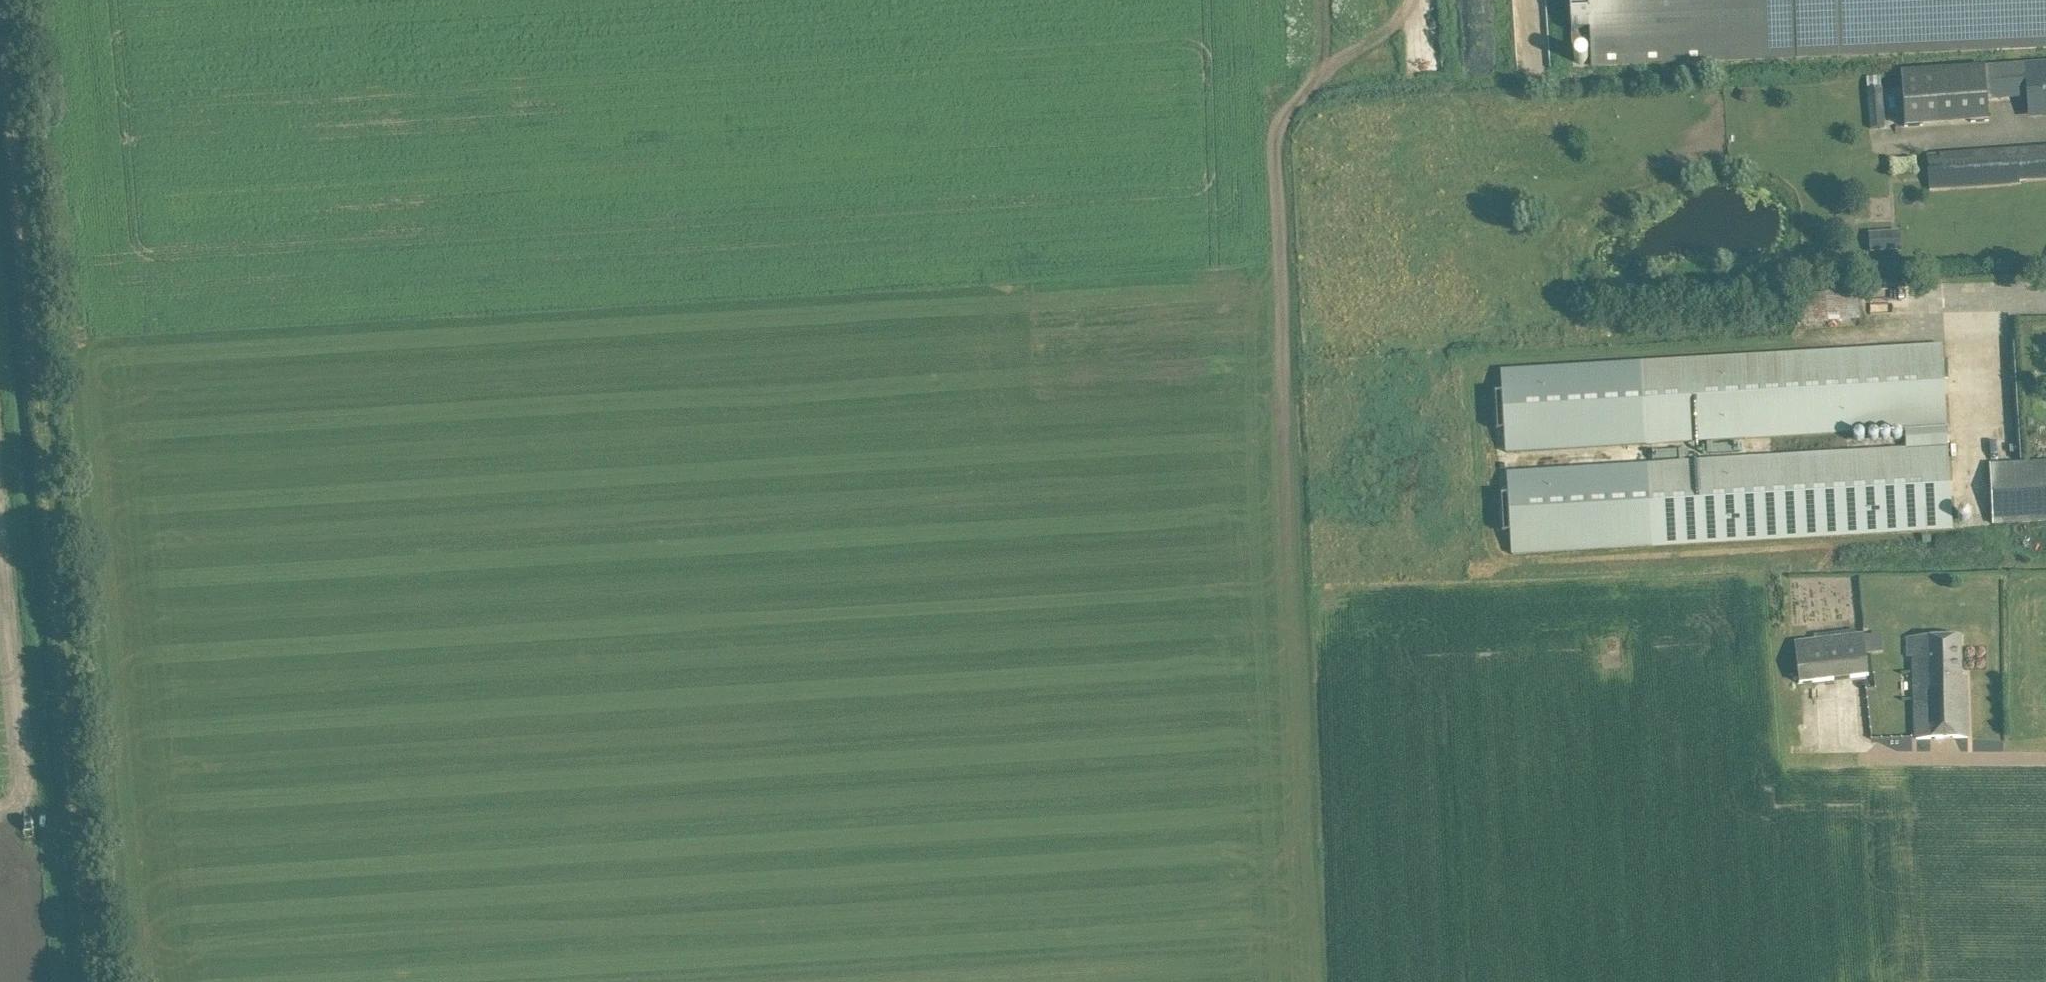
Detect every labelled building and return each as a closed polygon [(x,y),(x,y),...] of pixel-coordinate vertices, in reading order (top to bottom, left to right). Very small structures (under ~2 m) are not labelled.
[(1573,49),(1592,48),(1593,68),(2045,49),(2045,0),(1571,0),(1573,49)] [(2025,63),(2028,94),(2029,110),(2029,120),(2045,119),(2045,114),(2045,62),(2025,63)] [(1989,122),(1985,65),(1969,66),(1973,123),(1989,122)] [(1918,70),(1901,71),(1905,128),(1922,127),(1918,70)] [(1883,77),(1867,77),(1869,127),(1885,126),(1883,77)] [(2019,185),(2019,180),(2045,178),(2045,147),(1928,155),(1931,191),(2019,185)] [(1871,230),(1872,252),(1902,251),(1901,229),(1871,230)] [(1796,297),(1798,326),(1859,321),(1857,292),(1796,297)] [(1504,431),(1506,453),(1906,430),(1908,448),(1505,471),(1507,495),(1500,496),(1502,535),(1509,535),(1510,555),(1953,529),(1942,344),(1501,370),(1502,396),(1495,396),(1496,431),(1504,431)] [(1992,525),(2045,523),(2045,461),(1989,464),(1992,525)] [(1795,643),(1800,683),(1869,675),(1864,635),(1795,643)] [(1908,638),(1909,656),(1914,655),(1916,739),(1968,737),(1966,677),(1959,677),(1958,637),(1908,638)]
